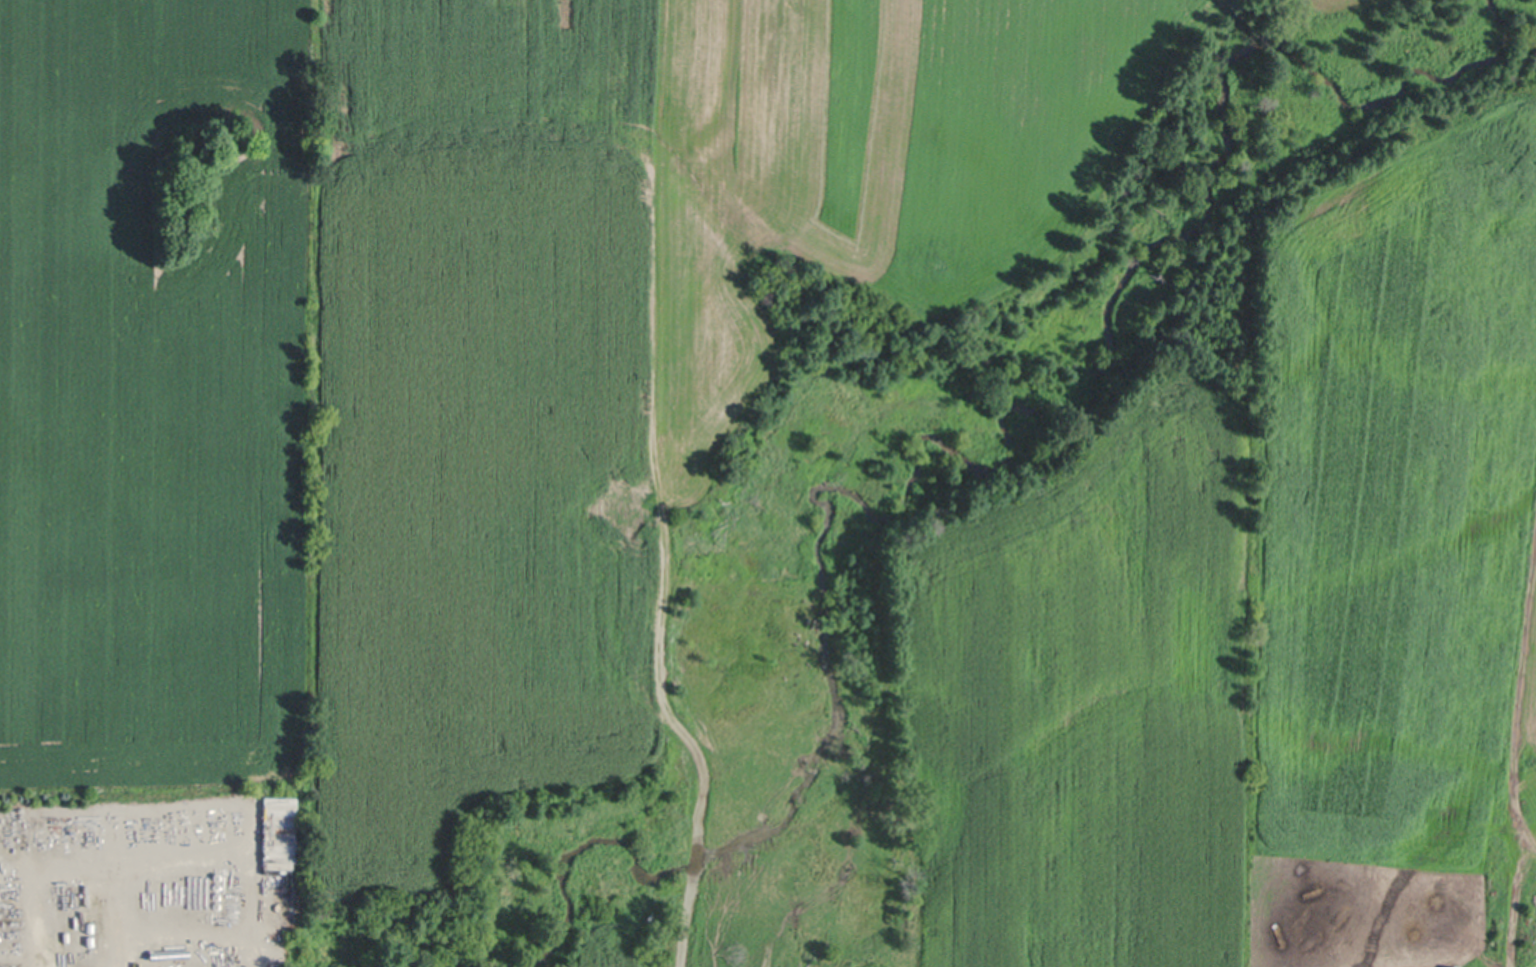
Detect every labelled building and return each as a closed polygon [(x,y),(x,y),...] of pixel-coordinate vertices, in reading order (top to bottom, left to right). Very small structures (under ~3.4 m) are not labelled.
[(293,892),(265,893),(264,882),(293,882),(293,892)]
